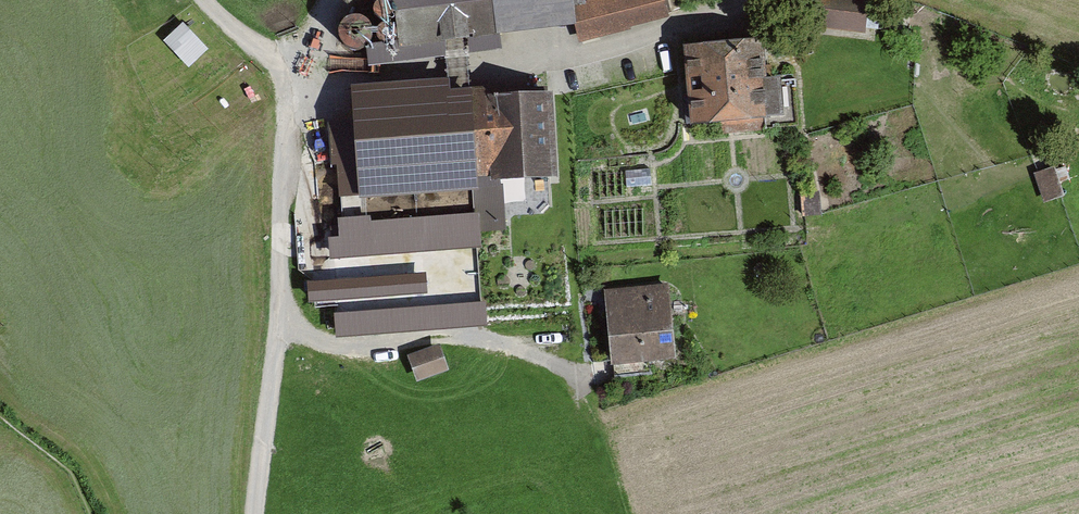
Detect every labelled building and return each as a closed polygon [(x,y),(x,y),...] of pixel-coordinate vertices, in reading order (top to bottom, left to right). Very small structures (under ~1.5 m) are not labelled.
[(154,10),(171,0),(148,0),(154,10)] [(406,56),(484,45),(483,38),(578,26),(574,3),(587,0),(398,0),(406,56)] [(595,31),(672,16),(669,0),(587,0),(574,3),(578,26),(580,34),(595,31)] [(866,35),(870,0),(811,0),(808,29),(866,35)] [(764,40),(683,45),(689,137),(768,132),(768,122),(783,121),(780,80),(766,80),(764,40)] [(478,181),(490,180),(490,184),(500,183),(559,179),(552,94),(484,99),(483,91),(450,93),(450,82),(351,89),(353,121),(359,198),(359,203),(474,194),(479,194),(478,181)] [(359,198),(353,121),(329,123),(332,166),(336,166),(339,200),(359,198)] [(1034,176),(1044,206),(1064,199),(1054,169),(1034,176)] [(502,186),(500,186),(500,183),(490,184),(490,180),(478,181),(479,194),(474,194),(476,215),(370,223),(370,218),(337,221),(338,239),(328,240),(330,261),(481,250),(480,233),(506,231),(502,186)] [(307,284),(309,304),(428,295),(427,275),(307,284)] [(604,293),(611,373),(676,367),(669,287),(604,293)] [(334,316),(335,340),(487,328),(485,304),(334,316)] [(407,359),(417,386),(449,374),(439,348),(407,359)]
